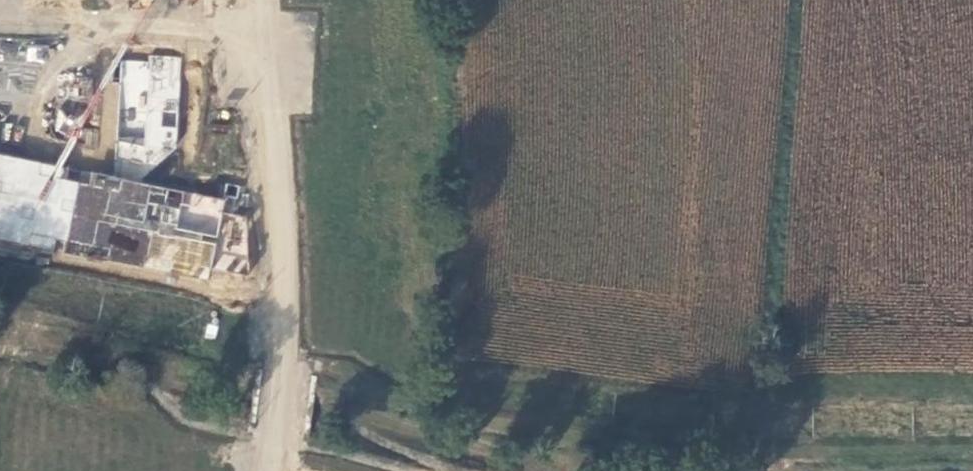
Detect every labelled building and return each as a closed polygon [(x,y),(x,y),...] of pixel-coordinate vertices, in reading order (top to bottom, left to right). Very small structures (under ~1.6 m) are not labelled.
[(174,163),(182,60),(121,55),(114,159),(174,163)] [(105,82),(102,119),(115,120),(118,83),(105,82)] [(209,282),(212,267),(250,276),(248,217),(222,213),(224,200),(96,174),(0,154),(0,237),(209,282)] [(113,177),(145,182),(148,165),(116,160),(113,177)]
